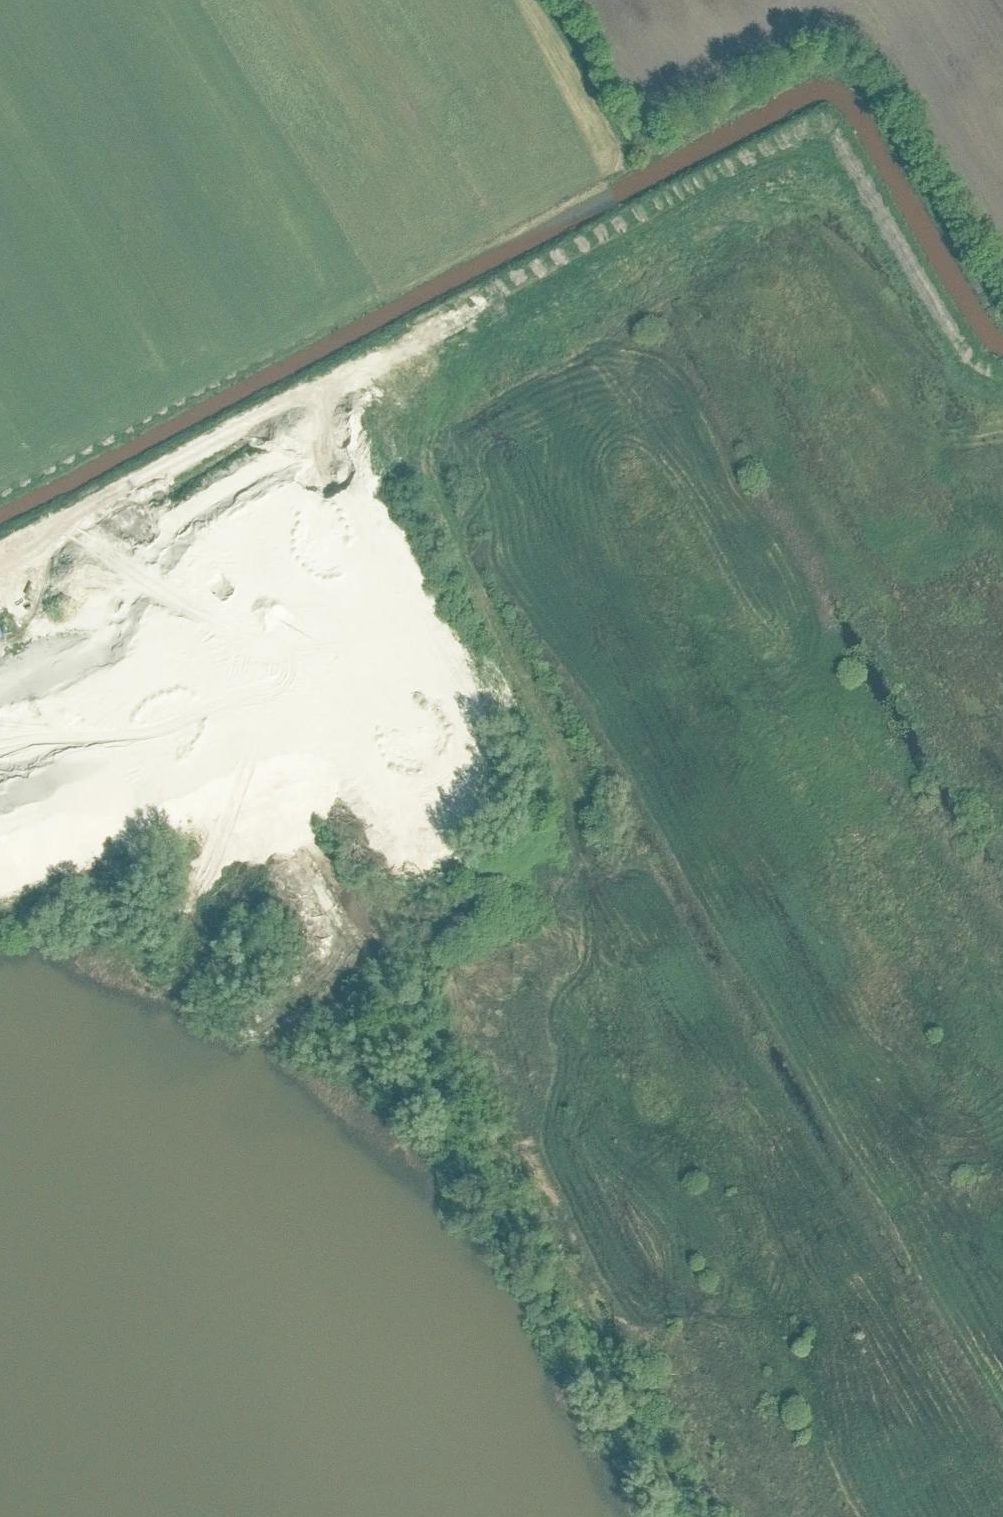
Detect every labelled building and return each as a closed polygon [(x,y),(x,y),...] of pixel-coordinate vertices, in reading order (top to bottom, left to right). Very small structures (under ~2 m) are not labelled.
[(0,604),(0,633),(21,624),(11,600),(0,604)]
